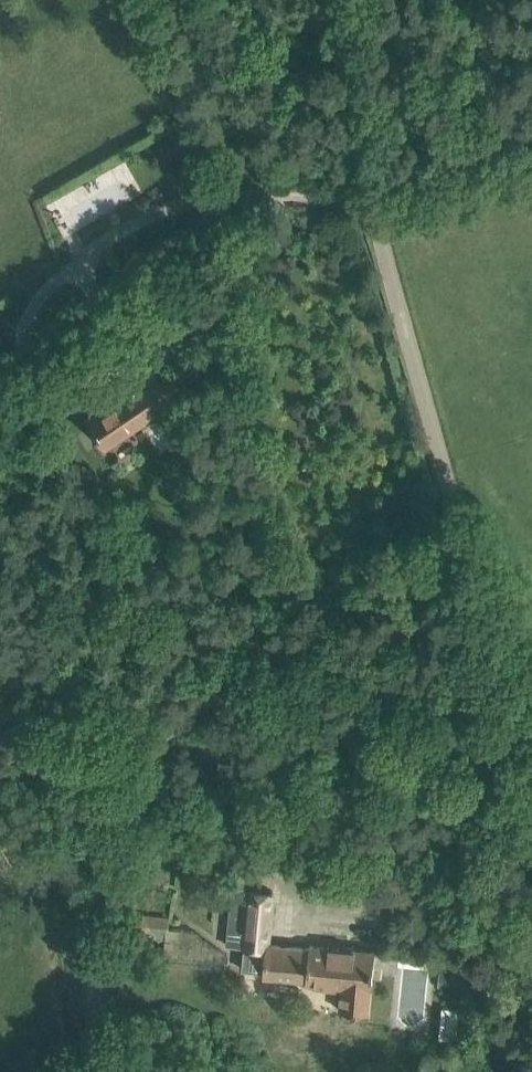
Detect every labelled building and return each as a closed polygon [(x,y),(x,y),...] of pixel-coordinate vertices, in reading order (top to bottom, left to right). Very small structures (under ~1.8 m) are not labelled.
[(141,337),(148,348),(163,338),(155,327),(141,337)] [(115,404),(88,422),(104,447),(131,428),(171,402),(167,396),(159,383),(155,377),(138,389),(134,383),(127,387),(131,393),(115,404)] [(264,976),(307,981),(307,982),(343,986),(341,1009),(369,1012),(371,997),(373,975),(381,976),(382,966),(374,965),(375,951),(310,945),(268,942),(273,893),(231,889),(226,945),(244,947),(242,969),(264,971),(264,976)] [(141,936),(167,940),(171,916),(144,912),(141,936)]
